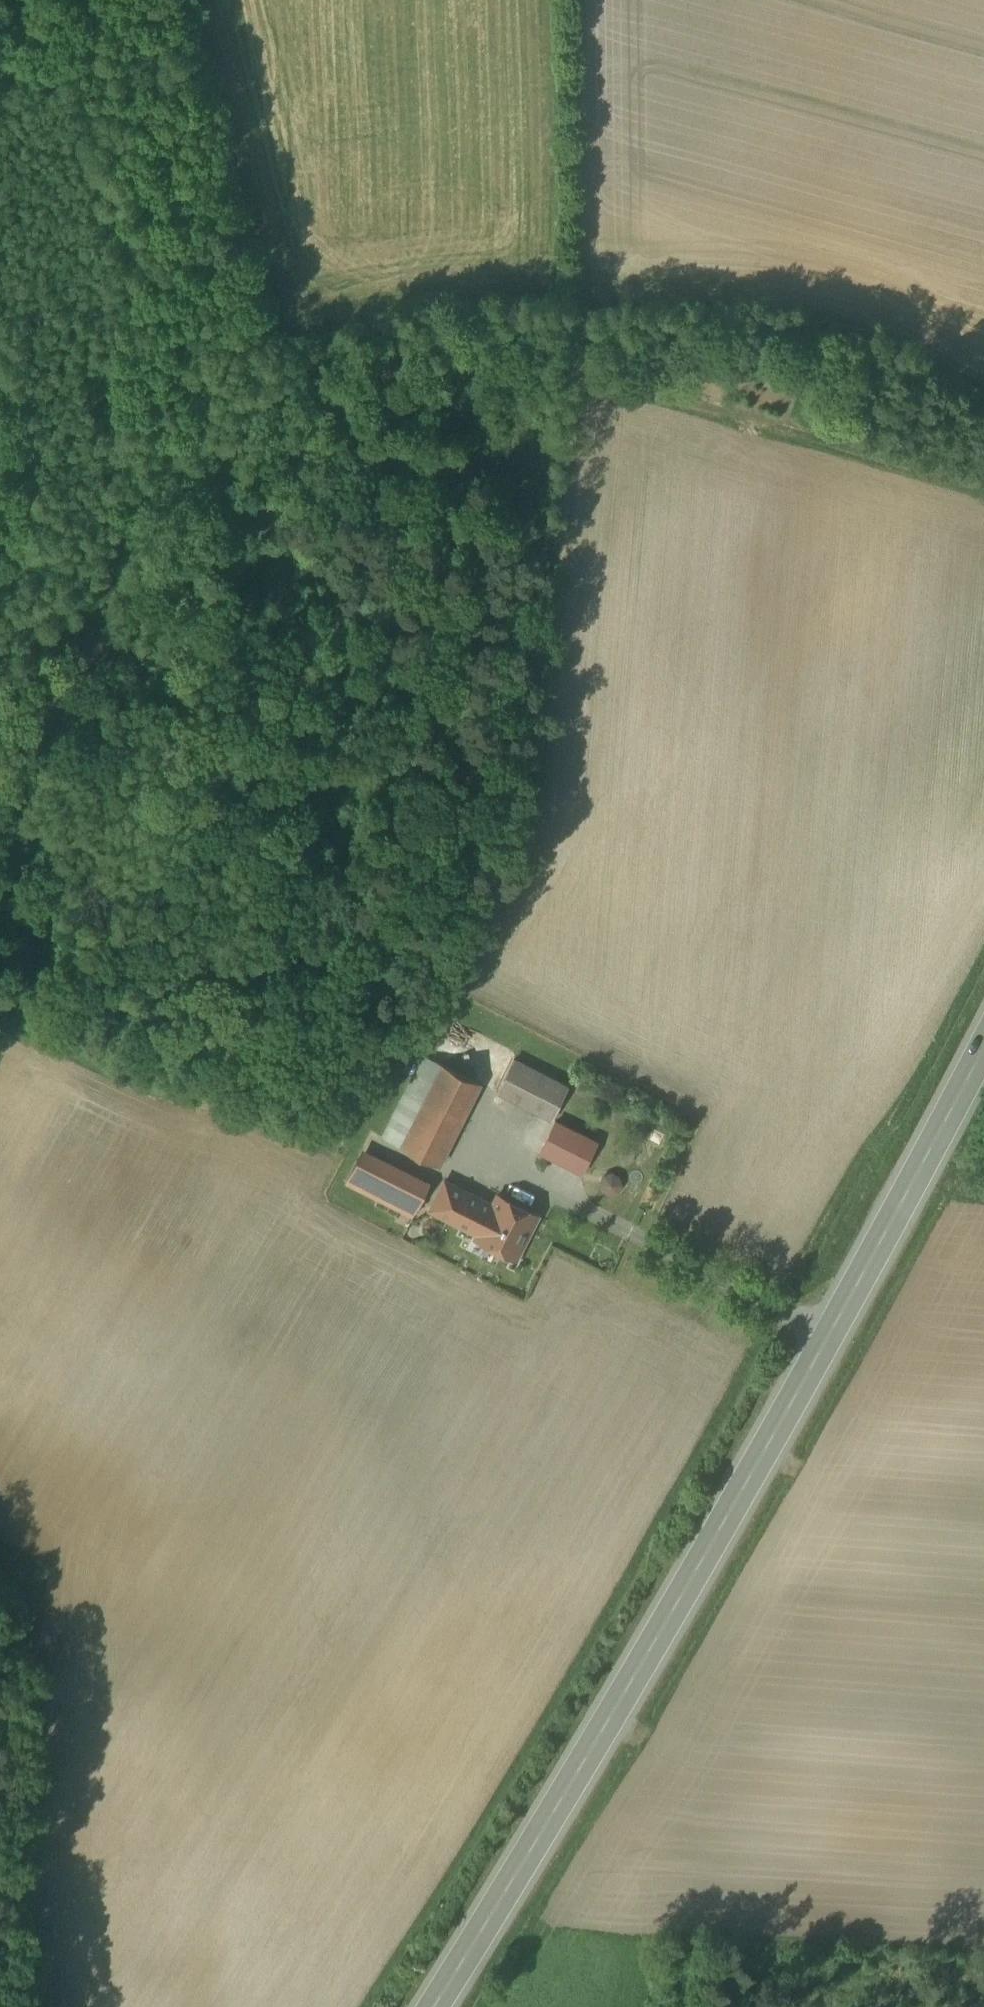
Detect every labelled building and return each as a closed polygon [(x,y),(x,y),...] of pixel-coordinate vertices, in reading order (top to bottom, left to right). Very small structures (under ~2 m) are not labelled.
[(479,1082),(424,1055),(383,1138),(438,1165),(479,1082)] [(568,1087),(514,1060),(498,1092),(551,1119),(568,1087)] [(597,1142),(556,1122),(540,1152),(582,1172),(597,1142)] [(429,1183),(361,1149),(345,1182),(413,1216),(429,1183)] [(493,1206),(445,1182),(432,1209),(472,1229),(475,1222),(493,1231),(487,1243),(515,1257),(528,1232),(526,1231),(535,1214),(499,1195),(493,1206)]
